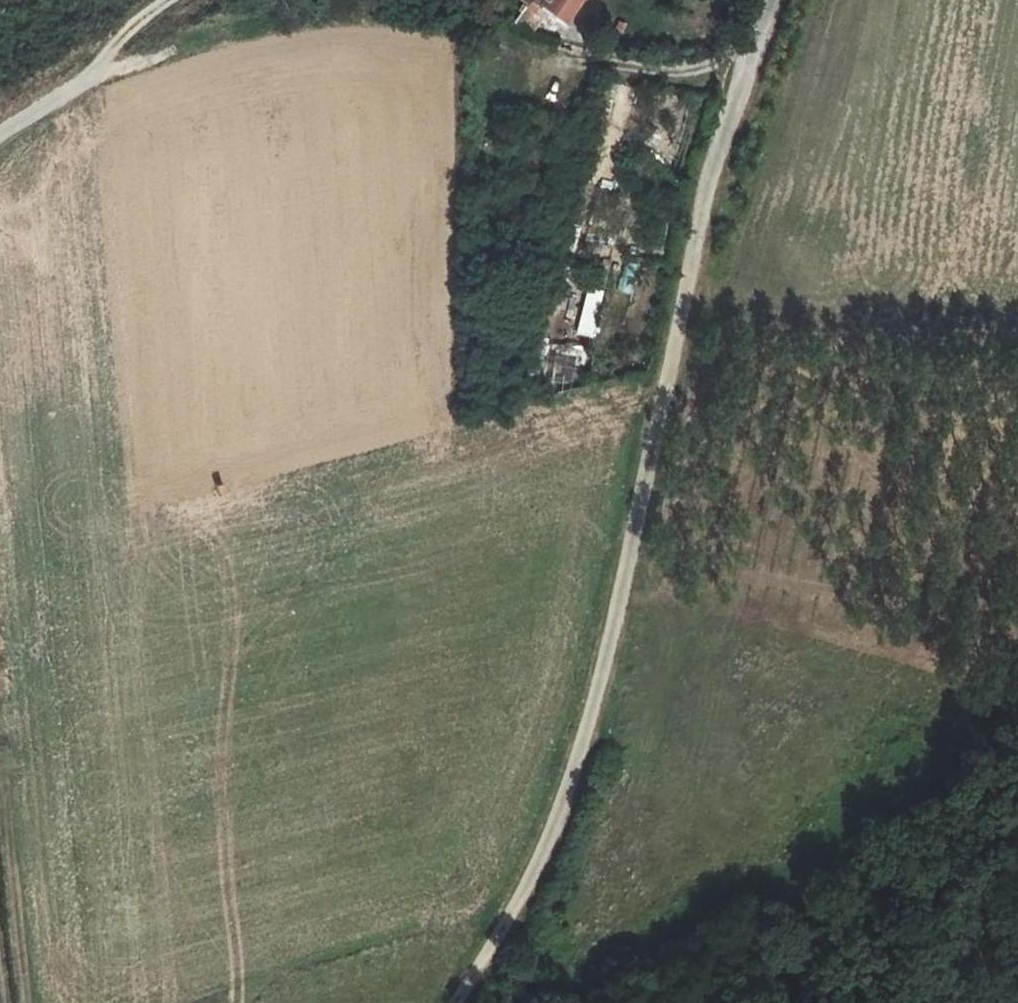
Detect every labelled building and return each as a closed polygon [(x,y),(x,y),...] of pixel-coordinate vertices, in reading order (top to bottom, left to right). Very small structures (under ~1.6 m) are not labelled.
[(560,22),(574,0),(520,0),(524,2),(511,22),(528,33),(543,11),(560,22)] [(618,264),(618,294),(631,294),(632,264),(618,264)]
